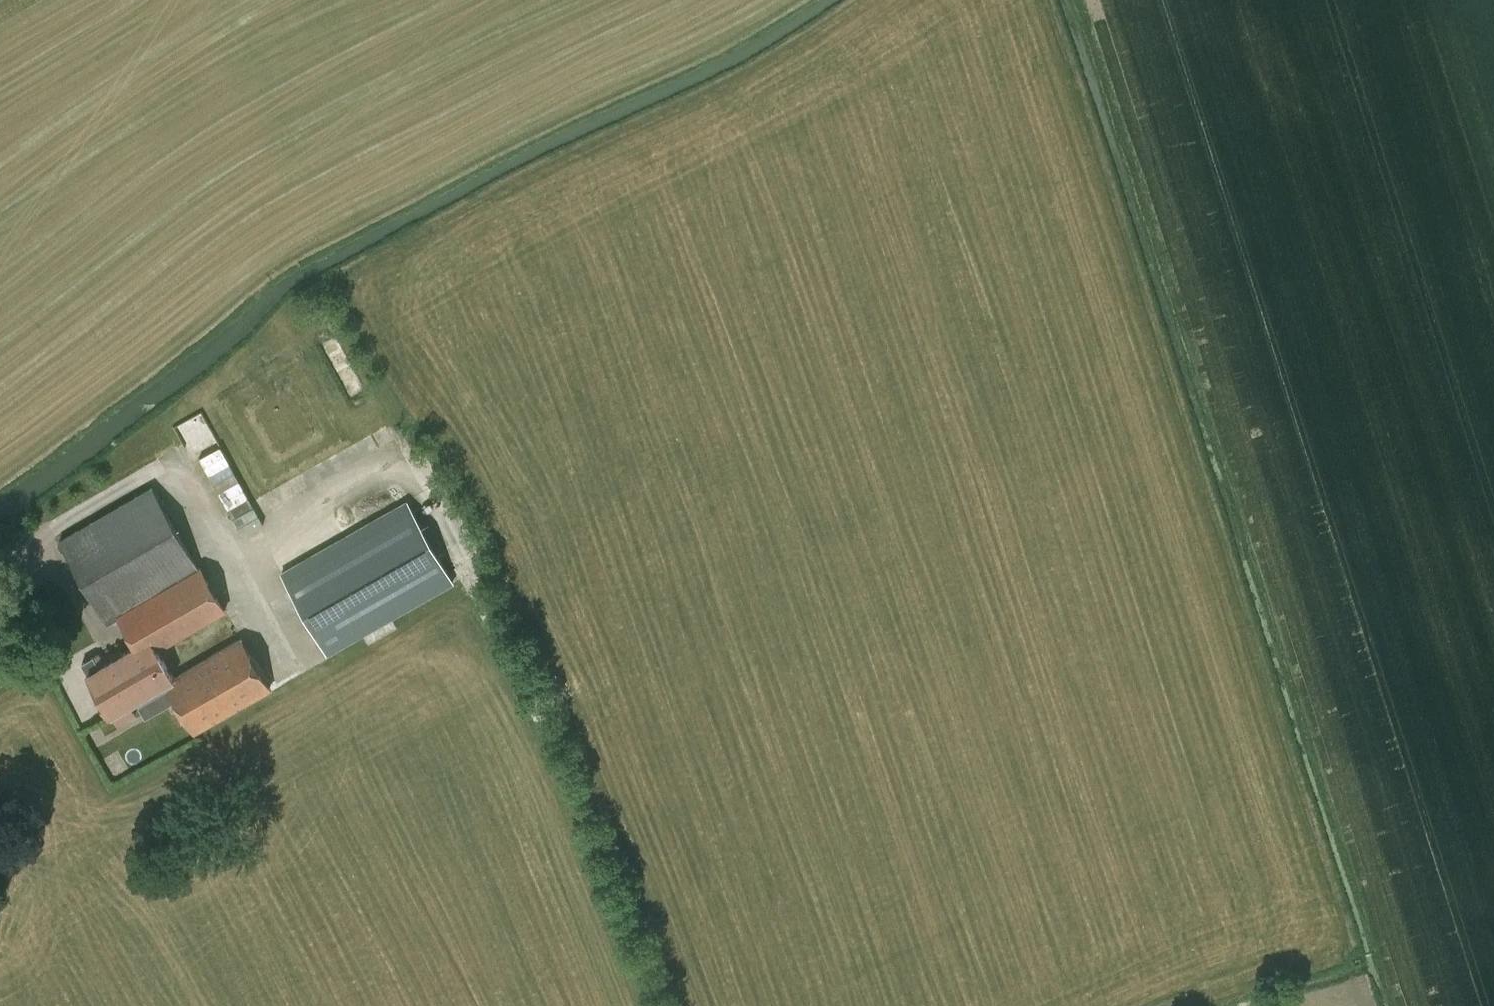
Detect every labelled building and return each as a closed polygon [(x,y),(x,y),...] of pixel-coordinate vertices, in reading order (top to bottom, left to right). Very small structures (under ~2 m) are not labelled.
[(201,446),(215,441),(203,410),(174,421),(182,443),(198,437),(201,446)] [(84,664),(99,692),(100,694),(163,658),(231,618),(153,485),(59,540),(108,623),(118,617),(135,646),(103,664),(98,656),(84,664)] [(329,654),(415,605),(453,583),(407,501),(282,571),(329,654)] [(290,557),(308,550),(304,540),(287,548),(290,557)] [(100,694),(99,692),(94,695),(108,719),(112,717),(118,726),(136,716),(131,707),(167,687),(194,733),(273,688),(244,639),(175,680),(163,658),(100,694)]
